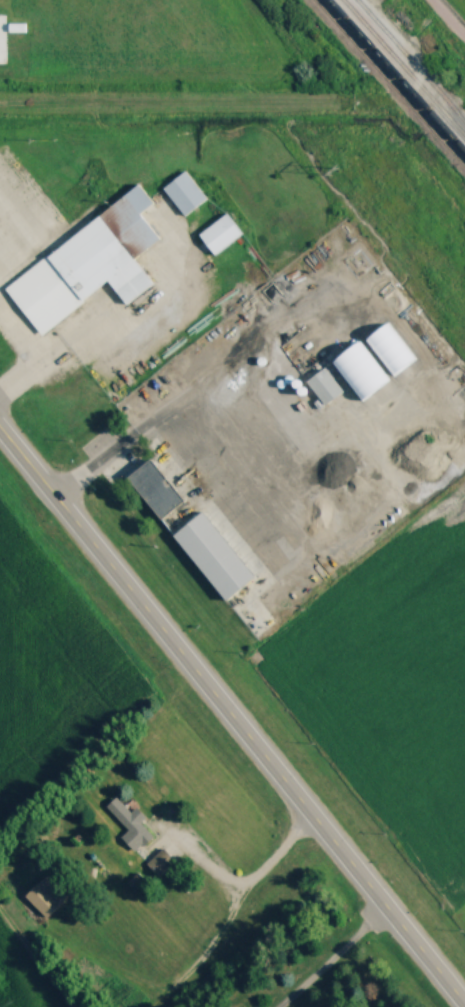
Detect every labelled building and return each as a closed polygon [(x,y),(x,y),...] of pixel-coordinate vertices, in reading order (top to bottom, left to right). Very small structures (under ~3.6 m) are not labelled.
[(207,198),(185,171),(164,189),(186,216),(207,198)] [(110,283),(126,305),(154,284),(135,257),(161,239),(142,212),(155,203),(143,186),(5,285),(40,334),(110,283)] [(212,255),(242,235),(229,214),(199,233),(212,255)] [(344,391),(326,367),(308,381),(326,405),(344,391)] [(153,459),(130,477),(162,520),(185,502),(153,459)] [(206,512),(176,534),(225,601),(256,578),(206,512)] [(131,812),(117,797),(107,806),(129,830),(122,837),(135,851),(152,836),(140,822),(146,817),(137,807),(131,812)] [(147,863),(159,877),(176,860),(163,847),(147,863)] [(48,918),(70,897),(48,875),(26,897),(48,918)]
